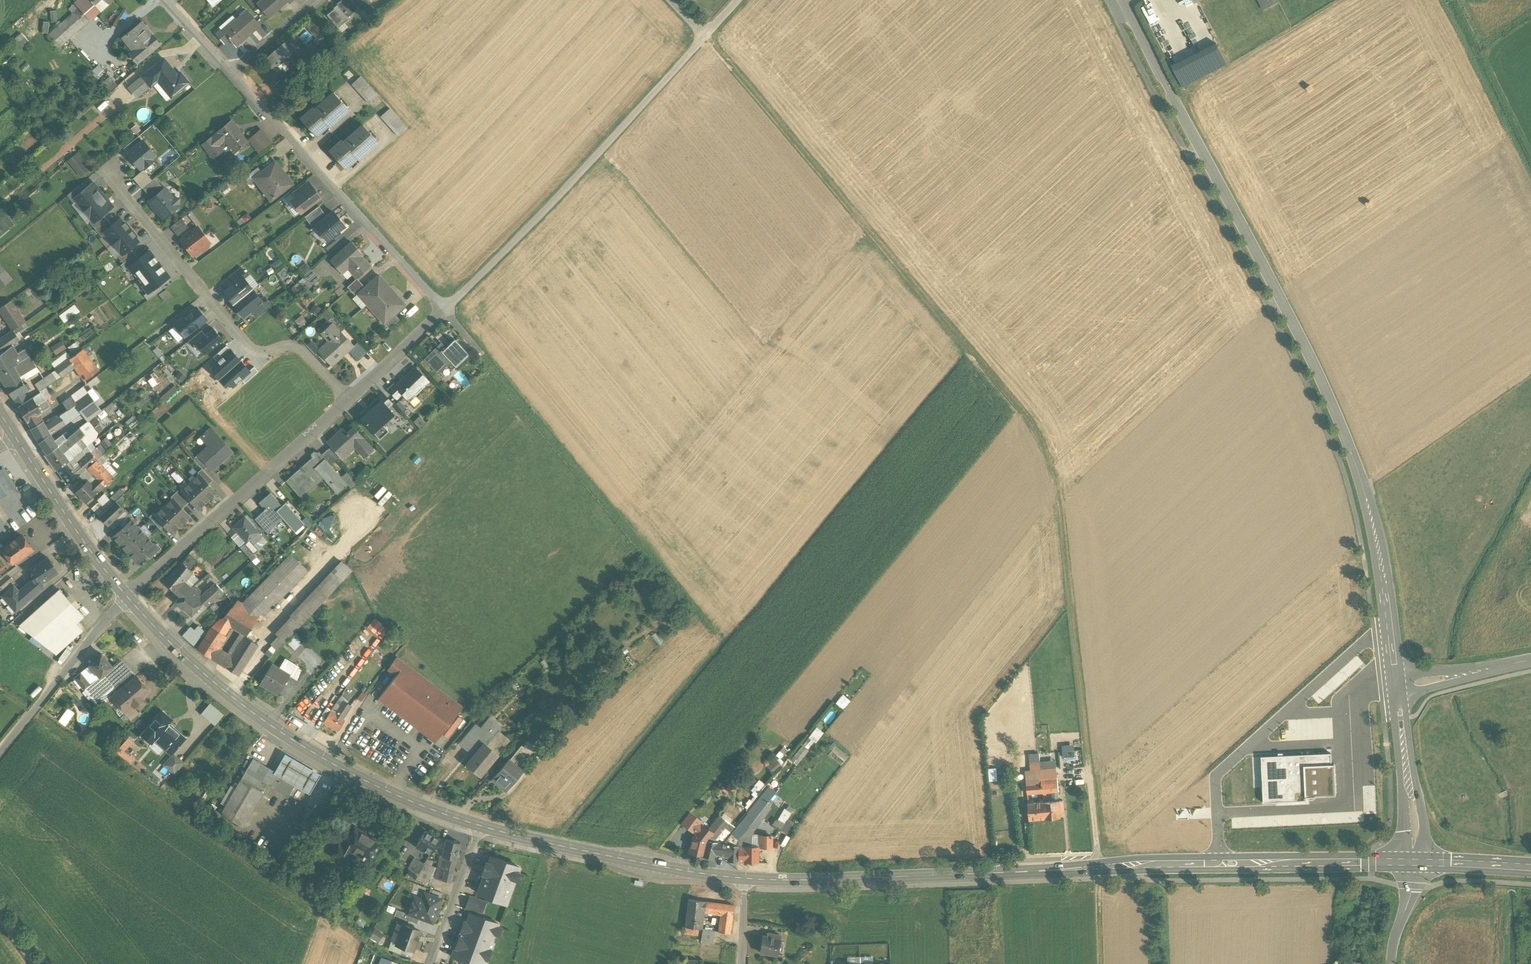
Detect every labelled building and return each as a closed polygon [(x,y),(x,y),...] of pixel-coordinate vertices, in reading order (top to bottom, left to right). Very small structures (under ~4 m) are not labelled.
[(263,0),(257,6),(269,20),(288,3),(285,0),(263,0)] [(337,4),(338,5),(327,15),(337,28),(349,18),(348,17),(357,9),(358,8),(351,0),(341,0),(337,4)] [(359,0),(351,0),(358,8),(357,9),(360,12),(365,8),(359,0)] [(1263,10),(1279,2),(1278,0),(1258,0),(1263,10)] [(79,8),(48,36),(58,47),(89,19),(79,8)] [(222,28),(224,30),(230,38),(238,46),(260,27),(246,10),(236,19),(233,16),(221,27),(222,28)] [(314,36),(321,32),(313,19),(306,24),(314,36)] [(147,30),(141,22),(129,32),(140,46),(134,51),(129,55),(136,63),(158,45),(146,31),(147,30)] [(222,28),(216,34),(224,43),(230,38),(224,30),(222,28)] [(140,46),(129,32),(122,38),(134,51),(140,46)] [(23,34),(13,44),(17,49),(28,40),(23,34)] [(289,37),(265,60),(282,77),(305,54),(289,37)] [(1216,44),(1171,67),(1182,87),(1226,64),(1216,44)] [(164,58),(142,76),(150,86),(151,87),(160,79),(174,96),(189,83),(181,72),(177,75),(164,58)] [(142,76),(129,87),(137,97),(150,86),(142,76)] [(360,76),(351,84),(368,104),(378,95),(360,76)] [(118,86),(110,77),(101,85),(109,94),(118,86)] [(333,92),(314,109),(313,107),(300,119),(316,136),(333,121),(334,123),(349,110),(333,92)] [(407,128),(389,108),(380,116),(398,136),(407,128)] [(247,142),(235,127),(236,126),(231,120),(218,131),(218,132),(211,138),(211,137),(202,144),(213,158),(222,150),(221,150),(228,144),(235,152),(240,147),(240,148),(247,142)] [(362,125),(343,142),(342,140),(329,151),(344,168),(361,153),(363,155),(377,141),(362,125)] [(260,130),(249,139),(259,151),(270,141),(260,130)] [(143,141),(128,154),(141,169),(144,166),(145,167),(153,161),(152,159),(155,156),(143,141)] [(79,152),(68,161),(81,176),(88,171),(82,165),(87,161),(79,152)] [(262,172),(256,176),(258,178),(274,199),(293,184),(276,161),(262,172)] [(173,164),(168,168),(176,177),(180,173),(173,164)] [(258,167),(244,177),(250,184),(258,178),(256,176),(262,172),(258,167)] [(142,188),(151,180),(143,170),(134,178),(142,188)] [(164,189),(154,177),(151,180),(142,188),(152,199),(164,189)] [(306,181),(292,192),(296,197),(310,187),(306,181)] [(83,191),(75,198),(76,200),(85,210),(103,195),(93,183),(83,191)] [(221,189),(225,194),(231,190),(227,185),(221,189)] [(79,186),(67,195),(74,203),(76,200),(75,198),(83,191),(79,186)] [(296,197),(292,200),(301,212),(320,198),(311,186),(310,187),(296,197)] [(173,198),(165,188),(152,199),(149,201),(163,219),(172,211),(178,212),(178,206),(179,205),(178,204),(179,198),(173,198)] [(292,192),(283,199),(295,216),(301,212),(292,200),(296,197),(292,192)] [(103,195),(85,210),(93,220),(94,222),(103,215),(113,206),(103,195)] [(319,206),(305,217),(313,228),(316,226),(327,217),(319,206)] [(236,221),(241,227),(252,219),(247,212),(236,221)] [(327,217),(316,226),(327,240),(332,236),(333,237),(339,233),(338,231),(344,226),(333,212),(327,217)] [(103,215),(94,222),(93,220),(90,222),(96,230),(107,220),(103,215)] [(0,222),(0,226),(6,232),(14,225),(6,217),(0,222)] [(182,217),(171,226),(178,235),(190,226),(182,217)] [(105,233),(114,243),(130,230),(120,219),(112,226),(104,232),(105,233)] [(107,220),(96,230),(101,236),(105,233),(104,232),(112,226),(107,220)] [(197,228),(182,240),(193,255),(201,249),(202,250),(208,246),(202,238),(204,236),(197,228)] [(122,253),(123,255),(130,249),(139,241),(130,230),(114,243),(122,253)] [(360,250),(352,242),(332,261),(339,269),(345,264),(357,278),(371,266),(361,255),(361,256),(357,252),(360,250)] [(123,263),(135,255),(130,249),(123,255),(122,253),(118,256),(123,263)] [(159,264),(150,251),(139,260),(129,267),(139,280),(159,264)] [(124,271),(139,260),(135,255),(123,263),(120,265),(124,271)] [(169,277),(159,264),(139,280),(148,292),(158,285),(169,277)] [(0,266),(0,280),(5,287),(13,281),(0,266)] [(241,268),(227,280),(232,285),(242,277),(243,278),(247,276),(241,268)] [(313,269),(304,277),(312,286),(321,278),(313,269)] [(365,287),(358,294),(385,324),(395,315),(406,305),(379,275),(365,287)] [(232,285),(224,292),(234,304),(252,289),(243,278),(242,277),(232,285)] [(357,278),(348,287),(356,296),(358,294),(365,287),(357,278)] [(162,290),(158,285),(148,292),(144,295),(148,300),(162,290)] [(345,293),(340,287),(335,291),(339,297),(340,297),(345,293)] [(252,289),(234,304),(244,317),(252,310),(262,302),(260,299),(252,289)] [(166,290),(151,301),(155,306),(162,300),(164,302),(171,297),(166,290)] [(270,304),(263,296),(260,299),(262,302),(252,310),(256,316),(270,304)] [(11,300),(0,307),(0,310),(13,329),(13,330),(25,322),(11,300)] [(79,312),(74,305),(59,316),(64,322),(79,312)] [(310,312),(317,316),(321,309),(314,305),(310,312)] [(196,308),(186,317),(195,328),(205,319),(196,308)] [(333,315),(327,309),(321,314),(327,321),(333,315)] [(345,328),(333,315),(328,320),(332,324),(340,333),(345,328)] [(395,315),(385,324),(389,329),(400,320),(395,315)] [(306,322),(301,316),(295,321),(300,327),(306,322)] [(186,317),(175,325),(185,336),(195,328),(186,317)] [(340,333),(332,324),(322,333),(329,341),(319,350),(332,364),(343,354),(342,353),(351,345),(340,333)] [(205,335),(195,343),(196,344),(205,355),(223,340),(213,328),(205,335)] [(5,351),(20,340),(13,330),(13,329),(0,339),(0,354),(5,351)] [(201,330),(188,341),(192,347),(196,344),(195,343),(205,335),(201,330)] [(441,342),(424,359),(437,372),(450,360),(456,367),(469,354),(455,339),(446,347),(441,342)] [(49,348),(53,355),(67,348),(63,340),(49,348)] [(307,345),(315,352),(319,349),(311,341),(307,345)] [(74,353),(80,347),(74,342),(69,349),(74,353)] [(358,360),(367,352),(359,342),(349,350),(358,360)] [(213,357),(217,362),(230,350),(226,346),(213,357)] [(0,362),(0,373),(30,355),(25,349),(18,353),(17,351),(9,356),(10,358),(6,360),(5,359),(0,362)] [(71,358),(70,359),(75,366),(85,380),(98,370),(83,349),(71,358)] [(219,379),(240,361),(230,350),(217,362),(210,368),(220,378),(219,379)] [(0,354),(0,362),(5,359),(6,360),(10,358),(9,356),(5,351),(0,354)] [(68,353),(53,364),(56,369),(70,359),(71,358),(68,353)] [(0,373),(0,376),(4,384),(19,375),(20,376),(36,366),(30,355),(0,373)] [(70,359),(56,369),(56,370),(61,377),(75,366),(70,359)] [(240,361),(219,379),(229,390),(241,379),(249,372),(240,362),(240,361)] [(249,372),(241,379),(245,383),(258,371),(254,367),(249,372)] [(429,381),(416,367),(396,386),(395,386),(402,393),(409,400),(429,381)] [(48,377),(36,384),(40,391),(54,381),(54,382),(61,377),(56,370),(47,376),(48,377)] [(152,385),(158,379),(153,374),(147,379),(152,385)] [(19,375),(4,384),(13,398),(14,398),(19,407),(30,400),(24,392),(30,388),(27,383),(25,384),(20,376),(19,375)] [(394,384),(388,389),(397,399),(402,393),(395,386),(396,386),(394,384)] [(87,387),(72,397),(75,401),(88,392),(87,387)] [(41,392),(33,398),(42,412),(50,407),(42,393),(41,392)] [(88,392),(75,401),(77,404),(76,405),(81,412),(86,418),(99,408),(88,392)] [(383,393),(378,397),(380,400),(381,400),(387,407),(392,403),(383,393)] [(72,397),(63,403),(68,410),(76,405),(77,404),(75,401),(72,397)] [(19,407),(18,407),(31,428),(43,421),(39,414),(42,412),(33,398),(30,400),(19,407)] [(380,400),(361,418),(379,439),(389,431),(382,423),(387,419),(393,414),(387,407),(381,400),(380,400)] [(68,410),(46,426),(51,434),(81,412),(76,405),(68,410)] [(90,420),(94,426),(99,422),(95,416),(90,420)] [(393,427),(387,419),(382,423),(389,431),(393,427)] [(39,442),(49,435),(51,434),(46,426),(43,421),(31,428),(39,442)] [(85,434),(91,441),(98,434),(88,421),(80,427),(85,434)] [(80,427),(74,432),(80,439),(85,434),(80,427)] [(200,456),(199,456),(208,465),(212,470),(232,452),(210,427),(202,435),(212,446),(200,456)] [(139,434),(133,429),(126,435),(132,441),(139,434)] [(372,449),(354,429),(349,433),(348,432),(347,434),(343,429),(329,442),(332,445),(341,455),(348,449),(350,451),(355,446),(365,456),(372,449)] [(66,439),(59,445),(62,450),(66,447),(67,449),(77,441),(80,439),(74,432),(66,439)] [(63,434),(52,442),(55,447),(59,445),(66,439),(63,434)] [(80,439),(77,441),(83,450),(92,442),(91,441),(85,434),(80,439)] [(43,448),(52,442),(49,435),(39,442),(43,448)] [(52,442),(43,448),(46,455),(55,447),(52,442)] [(92,442),(83,450),(87,455),(90,452),(96,448),(92,442)] [(55,447),(46,455),(57,470),(70,461),(62,450),(59,445),(55,447)] [(332,445),(327,450),(336,460),(341,455),(332,445)] [(96,448),(90,452),(96,460),(101,457),(102,455),(96,448)] [(336,460),(327,450),(321,455),(324,459),(325,458),(330,465),(336,460)] [(319,451),(318,452),(314,451),(311,454),(312,458),(311,459),(313,461),(313,460),(317,465),(324,459),(321,455),(319,451)] [(70,461),(57,470),(67,484),(79,474),(87,468),(96,460),(90,452),(87,455),(77,464),(77,465),(74,467),(70,461)] [(208,465),(199,456),(200,456),(198,453),(193,458),(202,468),(203,470),(208,465)] [(324,459),(317,465),(313,460),(313,461),(311,459),(286,481),(294,490),(301,484),(308,491),(323,478),(337,494),(347,485),(348,484),(341,477),(330,465),(325,458),(324,459)] [(106,470),(96,460),(87,468),(96,479),(97,479),(106,470)] [(0,469),(0,499),(7,494),(7,493),(15,487),(2,468),(0,469)] [(96,479),(87,468),(79,474),(86,482),(88,480),(91,484),(96,479)] [(203,470),(202,468),(197,472),(199,475),(200,474),(208,484),(213,480),(203,470)] [(106,470),(97,479),(104,486),(113,477),(106,470)] [(177,471),(172,475),(182,487),(187,484),(177,471)] [(357,484),(347,472),(341,477),(348,484),(347,485),(351,489),(357,484)] [(208,484),(200,474),(199,475),(191,482),(207,501),(216,493),(208,484)] [(97,479),(96,479),(91,484),(98,491),(104,486),(97,479)] [(86,482),(76,492),(86,503),(98,491),(91,484),(88,480),(86,482)] [(182,490),(182,491),(191,500),(198,509),(207,501),(191,482),(182,490)] [(181,488),(171,497),(173,499),(182,508),(191,500),(182,491),(182,490),(181,488)] [(282,506),(270,493),(259,503),(265,509),(262,512),(272,524),(265,530),(267,532),(282,518),(295,532),(304,523),(285,502),(282,506)] [(182,508),(173,499),(164,507),(180,525),(190,517),(182,508)] [(116,500),(100,516),(108,525),(124,509),(116,500)] [(180,525),(164,507),(155,515),(164,524),(172,533),(180,525)] [(164,524),(155,515),(156,514),(154,512),(149,517),(159,528),(164,524)] [(262,512),(255,519),(265,530),(272,524),(262,512)] [(130,513),(118,524),(122,528),(132,520),(134,518),(130,513)] [(245,516),(233,527),(247,542),(249,540),(253,544),(262,536),(245,516)] [(122,528),(114,536),(121,545),(139,528),(132,520),(122,528)] [(139,528),(121,545),(129,554),(147,537),(139,528)] [(21,535),(3,548),(15,564),(33,551),(21,535)] [(147,537),(129,554),(137,562),(146,555),(155,546),(155,545),(147,537)] [(155,546),(146,555),(150,559),(161,548),(157,544),(155,545),(155,546)] [(256,556),(245,544),(241,548),(252,560),(256,556)] [(16,566),(15,564),(3,548),(0,551),(0,578),(16,566)] [(214,569),(193,548),(188,554),(199,563),(198,563),(209,573),(214,569)] [(188,554),(180,564),(190,573),(190,572),(198,563),(199,563),(188,554)] [(290,555),(243,604),(237,601),(235,603),(258,617),(260,614),(263,616),(307,571),(290,555)] [(48,557),(31,569),(36,577),(41,584),(43,583),(58,573),(48,557)] [(622,562),(611,568),(617,576),(627,570),(622,562)] [(344,563),(292,617),(294,619),(300,625),(352,571),(344,563)] [(190,573),(180,564),(163,583),(174,592),(190,573)] [(190,573),(174,592),(180,597),(185,591),(189,589),(200,580),(190,572),(190,573)] [(604,576),(609,583),(615,579),(609,572),(604,576)] [(216,575),(211,580),(215,585),(219,588),(224,584),(216,575)] [(36,577),(19,592),(14,586),(3,595),(16,611),(45,585),(43,583),(41,584),(36,577)] [(0,588),(0,592),(3,595),(14,586),(17,584),(12,578),(0,588)] [(215,585),(209,587),(199,599),(203,602),(202,603),(205,606),(223,591),(219,588),(215,585)] [(59,589),(19,626),(56,654),(83,630),(77,623),(84,617),(59,589)] [(189,589),(185,591),(180,597),(176,601),(191,615),(202,603),(203,602),(199,599),(189,589)] [(258,617),(235,603),(232,608),(231,627),(246,636),(258,617)] [(232,608),(231,607),(216,626),(214,624),(212,627),(225,636),(231,627),(232,608)] [(294,619),(270,644),(276,650),(300,625),(294,619)] [(309,620),(299,627),(304,633),(313,626),(309,620)] [(184,637),(194,646),(206,632),(196,623),(184,637)] [(212,627),(211,627),(197,650),(211,658),(216,649),(225,636),(212,627)] [(295,632),(286,642),(294,650),(303,640),(295,632)] [(246,636),(231,658),(223,654),(218,663),(238,675),(258,644),(248,638),(246,636)] [(216,649),(211,658),(218,663),(223,654),(216,649)] [(101,654),(98,657),(95,654),(90,659),(93,661),(88,665),(100,678),(104,674),(113,667),(112,666),(101,654)] [(453,701),(396,658),(391,666),(399,672),(378,699),(427,735),(433,727),(442,734),(457,715),(453,712),(456,708),(450,704),(453,701)] [(111,697),(133,678),(118,661),(112,666),(113,667),(104,674),(100,678),(90,686),(85,691),(99,708),(111,697)] [(289,675),(271,665),(260,684),(278,695),(289,675)] [(304,671),(298,668),(292,678),(298,681),(304,671)] [(90,686),(80,674),(74,678),(85,691),(90,686)] [(133,678),(111,697),(119,707),(115,710),(121,717),(125,714),(134,707),(144,698),(143,697),(149,692),(135,677),(133,678)] [(362,692),(357,699),(361,702),(366,695),(362,692)] [(835,704),(842,710),(849,701),(842,695),(835,704)] [(335,715),(331,712),(330,712),(324,722),(339,731),(345,720),(342,719),(351,706),(344,702),(340,707),(335,715)] [(340,707),(336,704),(331,712),(335,715),(340,707)] [(134,707),(125,714),(130,719),(138,712),(134,707)] [(184,738),(168,723),(171,719),(162,711),(142,733),(152,741),(154,738),(171,753),(184,738)] [(488,719),(481,727),(476,723),(459,745),(465,749),(473,756),(483,744),(486,746),(498,732),(500,729),(488,719)] [(814,742),(816,743),(823,733),(816,727),(803,745),(808,749),(814,742)] [(498,732),(486,746),(497,756),(509,742),(498,732)] [(134,759),(122,750),(132,739),(128,736),(115,750),(130,763),(134,759)] [(207,746),(203,742),(193,754),(197,757),(207,746)] [(473,756),(465,766),(480,777),(497,756),(486,746),(483,744),(473,756)] [(1075,744),(1063,745),(1064,756),(1076,755),(1075,744)] [(531,753),(521,745),(515,752),(525,761),(531,753)] [(836,746),(828,756),(841,766),(849,756),(836,746)] [(803,747),(792,760),(797,764),(808,751),(803,747)] [(1331,753),(1261,757),(1263,803),(1307,801),(1306,797),(1336,795),(1334,764),(1332,764),(1331,753)] [(174,754),(165,764),(169,768),(160,778),(165,782),(174,772),(182,764),(183,762),(174,754)] [(285,754),(274,773),(309,793),(320,775),(285,754)] [(274,770),(253,759),(241,779),(263,792),(267,785),(288,797),(294,786),(273,773),(274,770)] [(767,767),(772,773),(781,766),(776,759),(767,767)] [(522,770),(509,760),(493,780),(505,790),(522,770)] [(182,764),(174,772),(180,777),(188,769),(182,764)] [(997,768),(989,768),(990,780),(998,780),(997,768)] [(1057,769),(1041,770),(1043,793),(1059,792),(1058,782),(1057,769)] [(1041,770),(1026,771),(1027,794),(1043,793),(1041,770)] [(263,792),(241,779),(221,813),(243,826),(263,792)] [(765,791),(750,811),(751,812),(750,813),(749,813),(745,818),(751,823),(757,816),(766,805),(773,797),(765,791)] [(1060,801),(1044,803),(1046,819),(1061,817),(1061,810),(1060,801)] [(1044,803),(1028,804),(1029,813),(1030,820),(1046,819),(1044,803)] [(766,805),(757,816),(761,820),(770,808),(766,805)] [(774,826),(790,835),(797,824),(787,819),(791,812),(784,808),(774,826)] [(730,821),(732,818),(723,811),(721,814),(730,821)] [(701,821),(690,813),(682,824),(693,832),(700,823),(701,821)] [(719,816),(708,829),(713,833),(724,819),(719,815),(719,816)] [(745,818),(729,836),(732,838),(727,844),(738,846),(738,839),(744,832),(751,823),(745,818)] [(713,833),(707,840),(714,841),(723,830),(726,829),(730,832),(734,827),(724,819),(713,833)] [(700,823),(693,832),(696,834),(693,839),(690,852),(690,853),(702,856),(706,842),(707,840),(713,833),(708,829),(700,823)] [(333,855),(338,858),(343,861),(346,857),(350,851),(369,862),(380,843),(355,828),(344,846),(339,843),(333,855)] [(726,829),(723,830),(714,841),(721,843),(730,832),(726,829)] [(439,839),(425,831),(416,845),(430,854),(435,847),(439,839)] [(771,837),(760,837),(760,848),(771,848),(771,837)] [(446,839),(439,838),(439,839),(435,847),(444,849),(446,839)] [(460,842),(446,839),(444,849),(442,856),(456,859),(460,842)] [(714,841),(707,840),(706,842),(702,856),(703,856),(714,858),(715,854),(718,855),(721,843),(714,841)] [(738,846),(727,844),(724,843),(724,844),(721,843),(718,855),(727,857),(727,861),(738,862),(738,846)] [(758,847),(738,846),(738,862),(758,863),(758,847)] [(456,859),(442,856),(441,861),(439,861),(438,868),(435,879),(451,882),(456,859)] [(519,867),(491,857),(489,864),(486,863),(482,873),(485,874),(478,893),(506,904),(519,867)] [(435,867),(424,864),(418,875),(417,876),(415,879),(430,883),(431,877),(435,867)] [(417,876),(410,869),(407,873),(415,879),(417,876)] [(424,893),(421,901),(417,903),(412,901),(407,914),(419,918),(433,923),(441,899),(424,893)] [(485,902),(470,897),(466,909),(481,914),(485,902)] [(704,902),(689,900),(685,927),(700,929),(702,911),(704,902)] [(733,906),(715,903),(704,902),(702,911),(721,913),(719,932),(730,934),(732,915),(733,906)] [(419,918),(407,914),(396,910),(394,916),(417,924),(419,918)] [(470,913),(467,923),(464,921),(460,932),(461,932),(452,957),(472,963),(486,963),(493,943),(492,942),(498,924),(470,913)] [(398,925),(392,940),(397,941),(402,927),(398,925)] [(421,931),(403,925),(402,927),(397,941),(395,944),(403,947),(413,951),(421,931)] [(713,943),(715,931),(703,929),(701,941),(713,943)] [(375,930),(370,937),(377,941),(381,933),(375,930)] [(781,935),(771,934),(770,937),(762,936),(759,952),(777,955),(781,935)] [(392,940),(389,949),(400,953),(403,947),(395,944),(397,941),(392,940)] [(375,955),(371,963),(378,963),(381,957),(375,955)]
